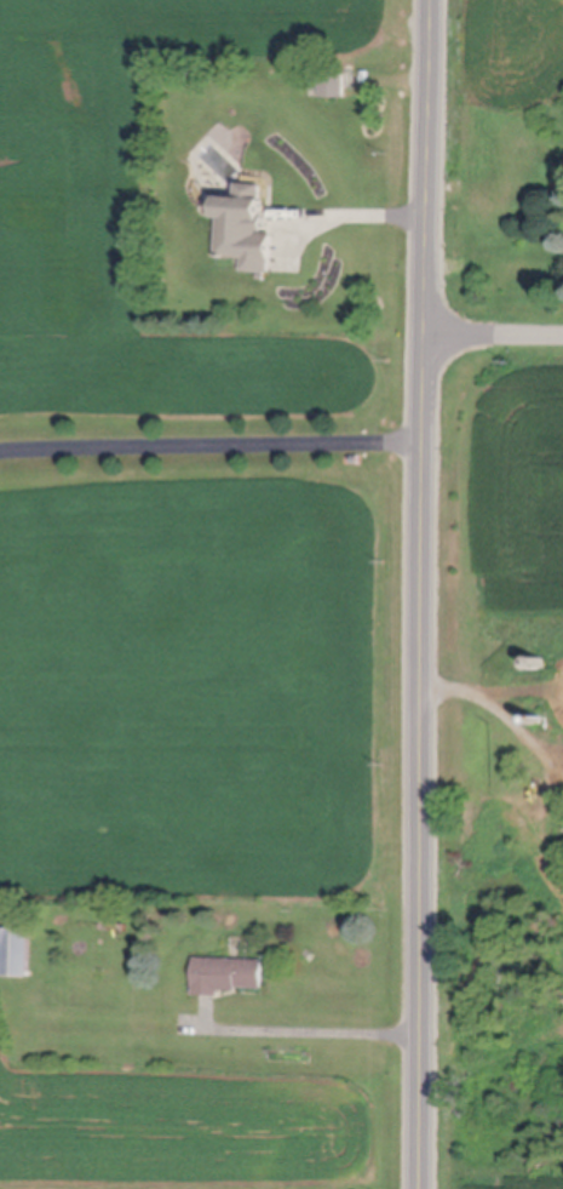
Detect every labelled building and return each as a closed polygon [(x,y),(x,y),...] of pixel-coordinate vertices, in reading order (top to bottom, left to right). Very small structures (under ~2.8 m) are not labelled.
[(321,97),(321,74),(346,74),(346,97),(321,97)] [(220,258),(223,219),(220,219),(222,198),(239,199),(240,184),(264,185),(264,200),(268,200),(266,217),(270,217),(269,233),(262,233),(262,234),(277,235),(275,264),(274,264),(274,274),(246,273),(246,259),(220,258)] [(550,668),(550,669),(550,670),(548,670),(548,671),(547,671),(546,671),(546,673),(545,673),(544,673),(542,673),(541,671),(540,671),(540,670),(539,670),(539,669),(538,669),(538,668),(538,667),(536,667),(536,665),(536,664),(538,664),(538,663),(538,662),(539,661),(539,659),(540,659),(541,659),(541,658),(542,658),(544,658),(545,658),(546,658),(547,659),(548,659),(548,661),(550,661),(550,662),(551,663),(551,664),(551,665),(551,667),(551,668),(550,668)] [(546,726),(546,727),(545,727),(545,728),(544,728),(542,728),(542,730),(541,730),(540,730),(539,730),(539,728),(538,728),(536,728),(536,727),(535,726),(535,725),(535,724),(535,722),(535,721),(536,721),(536,720),(538,719),(539,719),(540,718),(541,718),(542,718),(542,719),(544,719),(545,719),(545,720),(546,721),(546,722),(546,724),(546,725),(546,726)] [(4,978),(4,930),(30,930),(30,978),(4,978)] [(196,960),(265,962),(264,989),(239,989),(239,993),(220,991),(220,997),(195,997),(196,960)]
